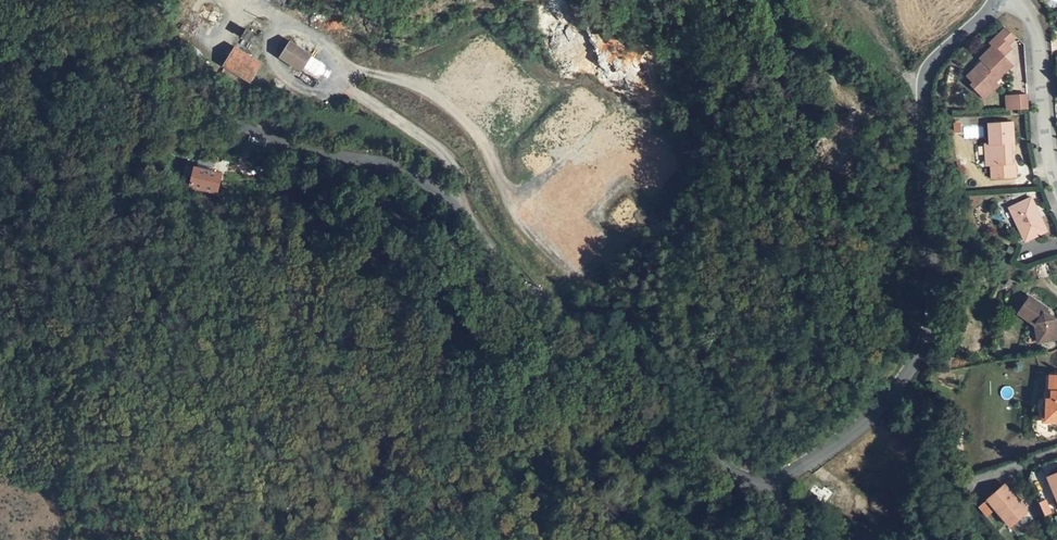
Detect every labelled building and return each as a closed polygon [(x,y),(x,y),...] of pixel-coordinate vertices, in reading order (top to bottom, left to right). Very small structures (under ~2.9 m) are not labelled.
[(323,16),(298,5),(293,14),(318,26),(323,16)] [(1003,28),(995,37),(987,45),(990,48),(979,59),(981,62),(965,79),(971,84),(979,85),(987,92),(995,82),(992,80),(995,76),(999,79),(1010,66),(1001,58),(1008,49),(1005,45),(1012,37),(1003,28)] [(313,58),(293,44),(283,59),(304,73),(313,58)] [(265,67),(236,47),(224,64),(253,83),(265,67)] [(979,85),(971,84),(968,88),(985,104),(1000,87),(995,82),(987,92),(979,85)] [(1008,97),(1009,111),(1026,110),(1026,96),(1008,97)] [(993,180),(1016,178),(1015,163),(1011,164),(1010,151),(1013,151),(1012,126),(989,128),(991,147),(986,147),(987,165),(992,164),(993,180)] [(321,127),(306,131),(308,140),(323,137),(321,127)] [(222,177),(196,169),(190,190),(216,198),(222,177)] [(1014,208),(1008,210),(1016,226),(1019,224),(1026,241),(1046,232),(1030,200),(1017,206),(1016,204),(1014,204),(1013,205),(1014,208)] [(1041,332),(1044,342),(1056,339),(1056,330),(1054,320),(1053,320),(1043,314),(1046,310),(1029,298),(1018,315),(1034,325),(1036,334),(1041,332)] [(1045,376),(1044,392),(1046,392),(1045,401),(1042,401),(1039,421),(1056,423),(1056,377),(1045,376)] [(1006,485),(990,499),(1013,526),(1030,511),(1006,485)]
